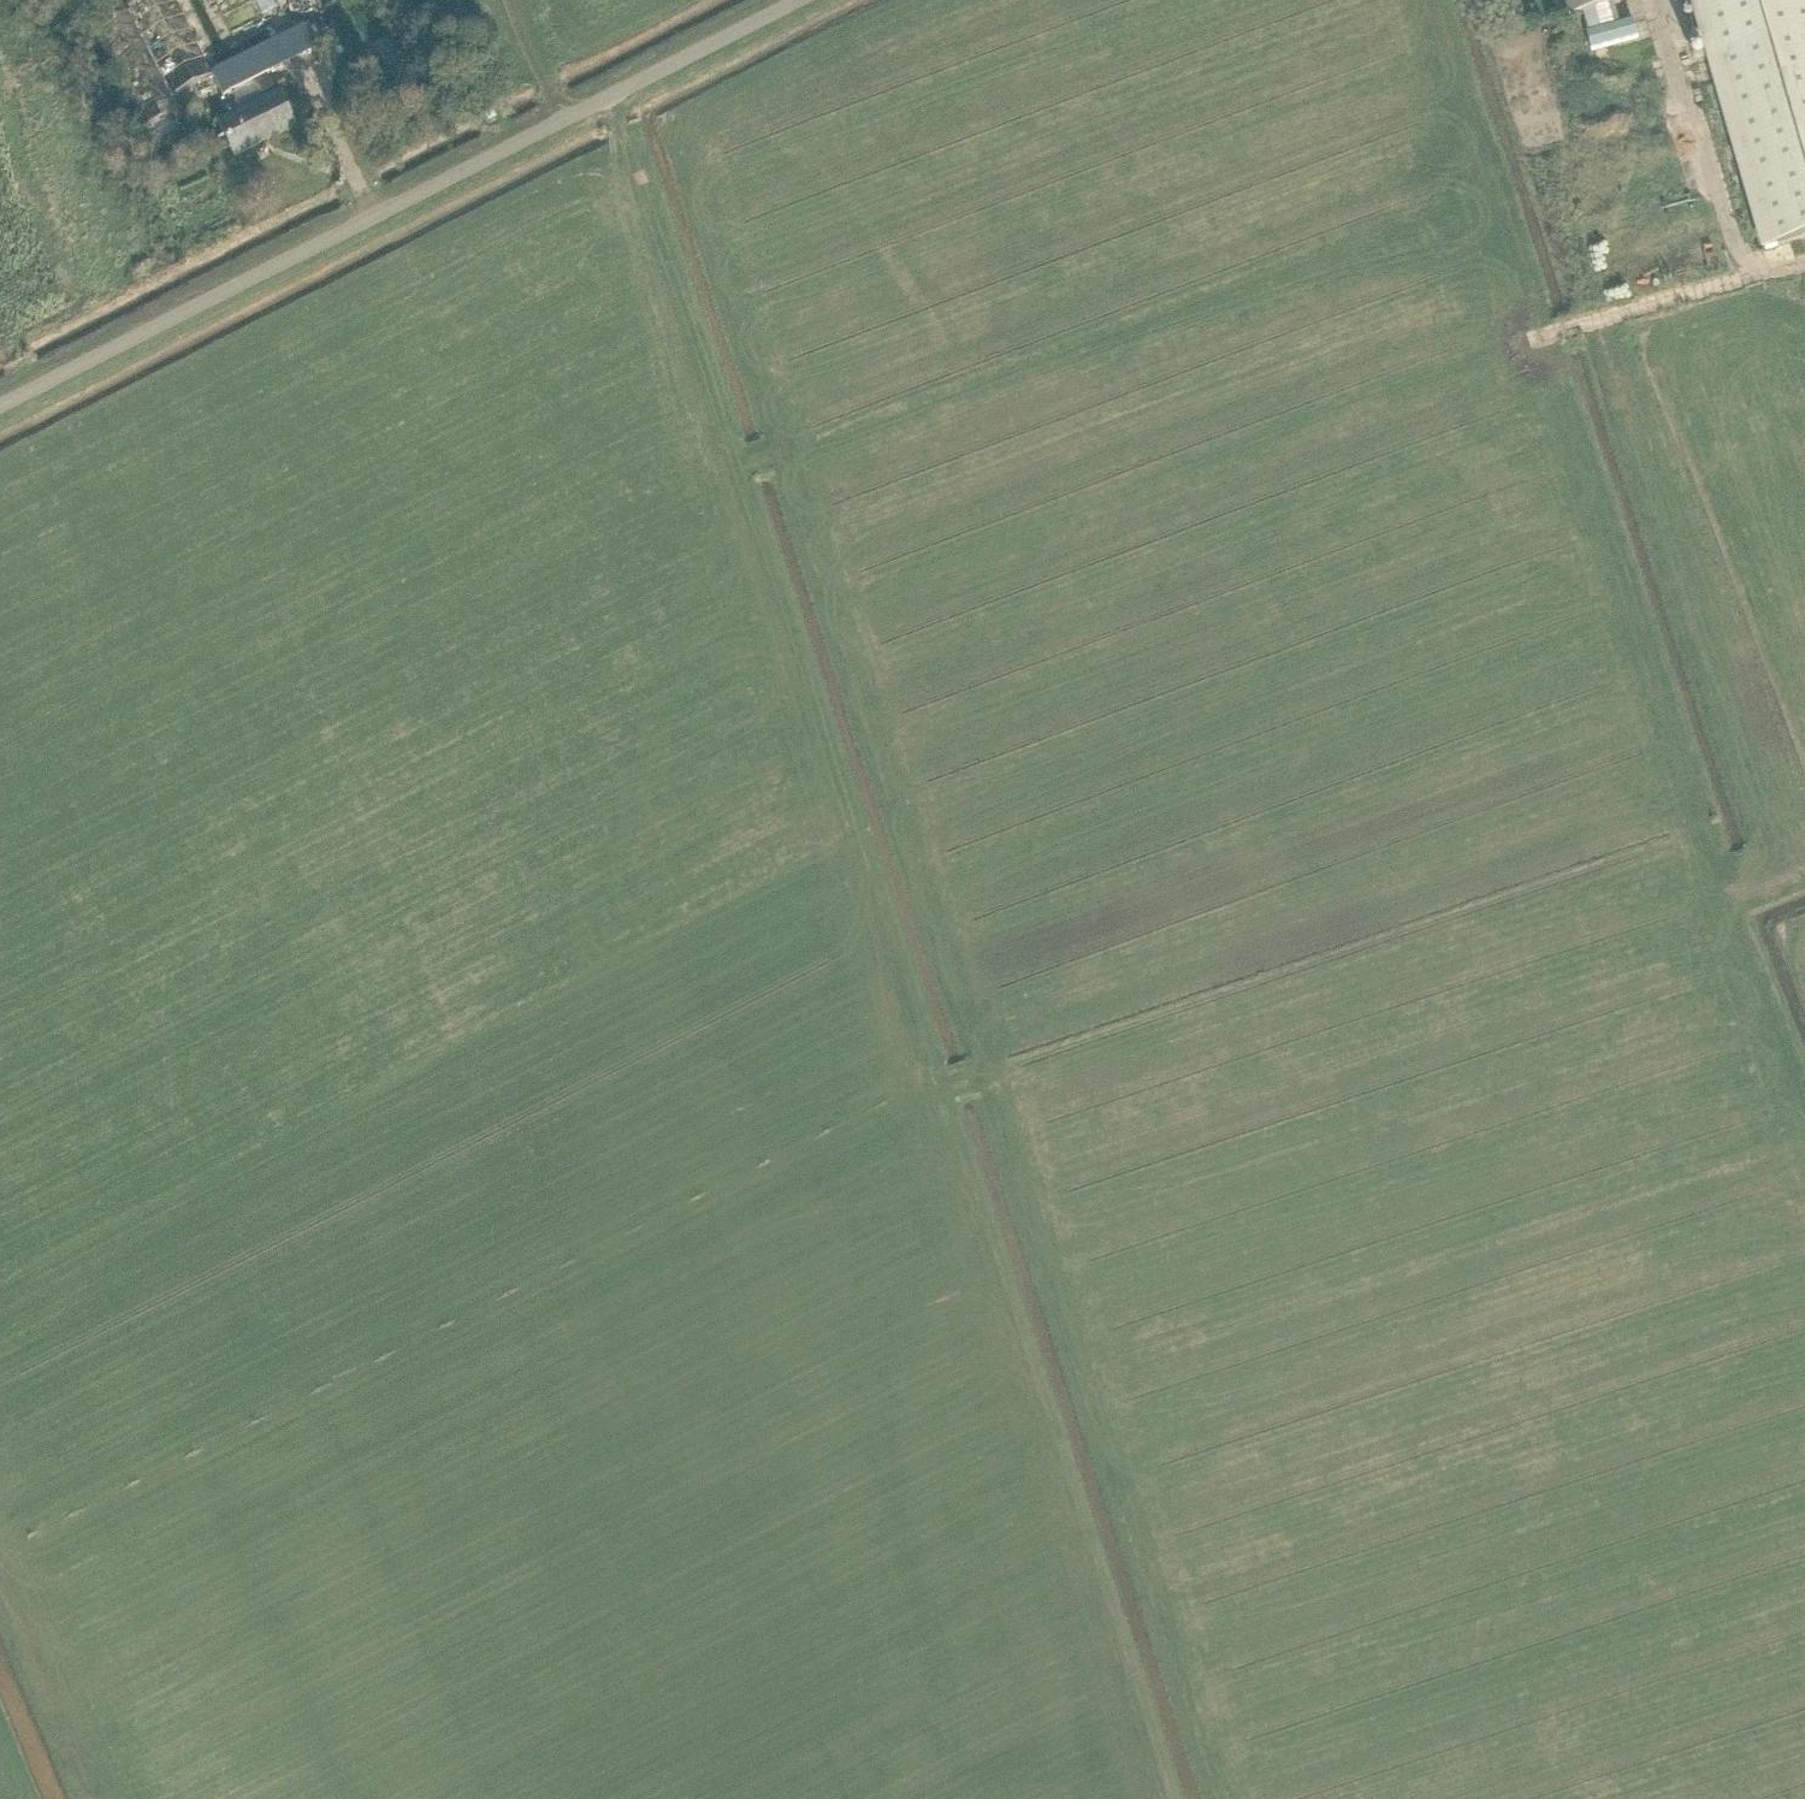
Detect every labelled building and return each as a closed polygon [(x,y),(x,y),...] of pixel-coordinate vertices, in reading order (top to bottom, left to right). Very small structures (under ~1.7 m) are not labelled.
[(1569,19),(1595,12),(1592,0),(1564,0),(1569,19)] [(1767,250),(1804,239),(1804,0),(1695,0),(1767,250)] [(1635,23),(1588,36),(1593,53),(1639,40),(1635,23)] [(274,42),(210,73),(223,99),(230,96),(240,117),(218,128),(234,160),(293,131),(277,99),(261,107),(250,86),(287,68),(274,42)]
